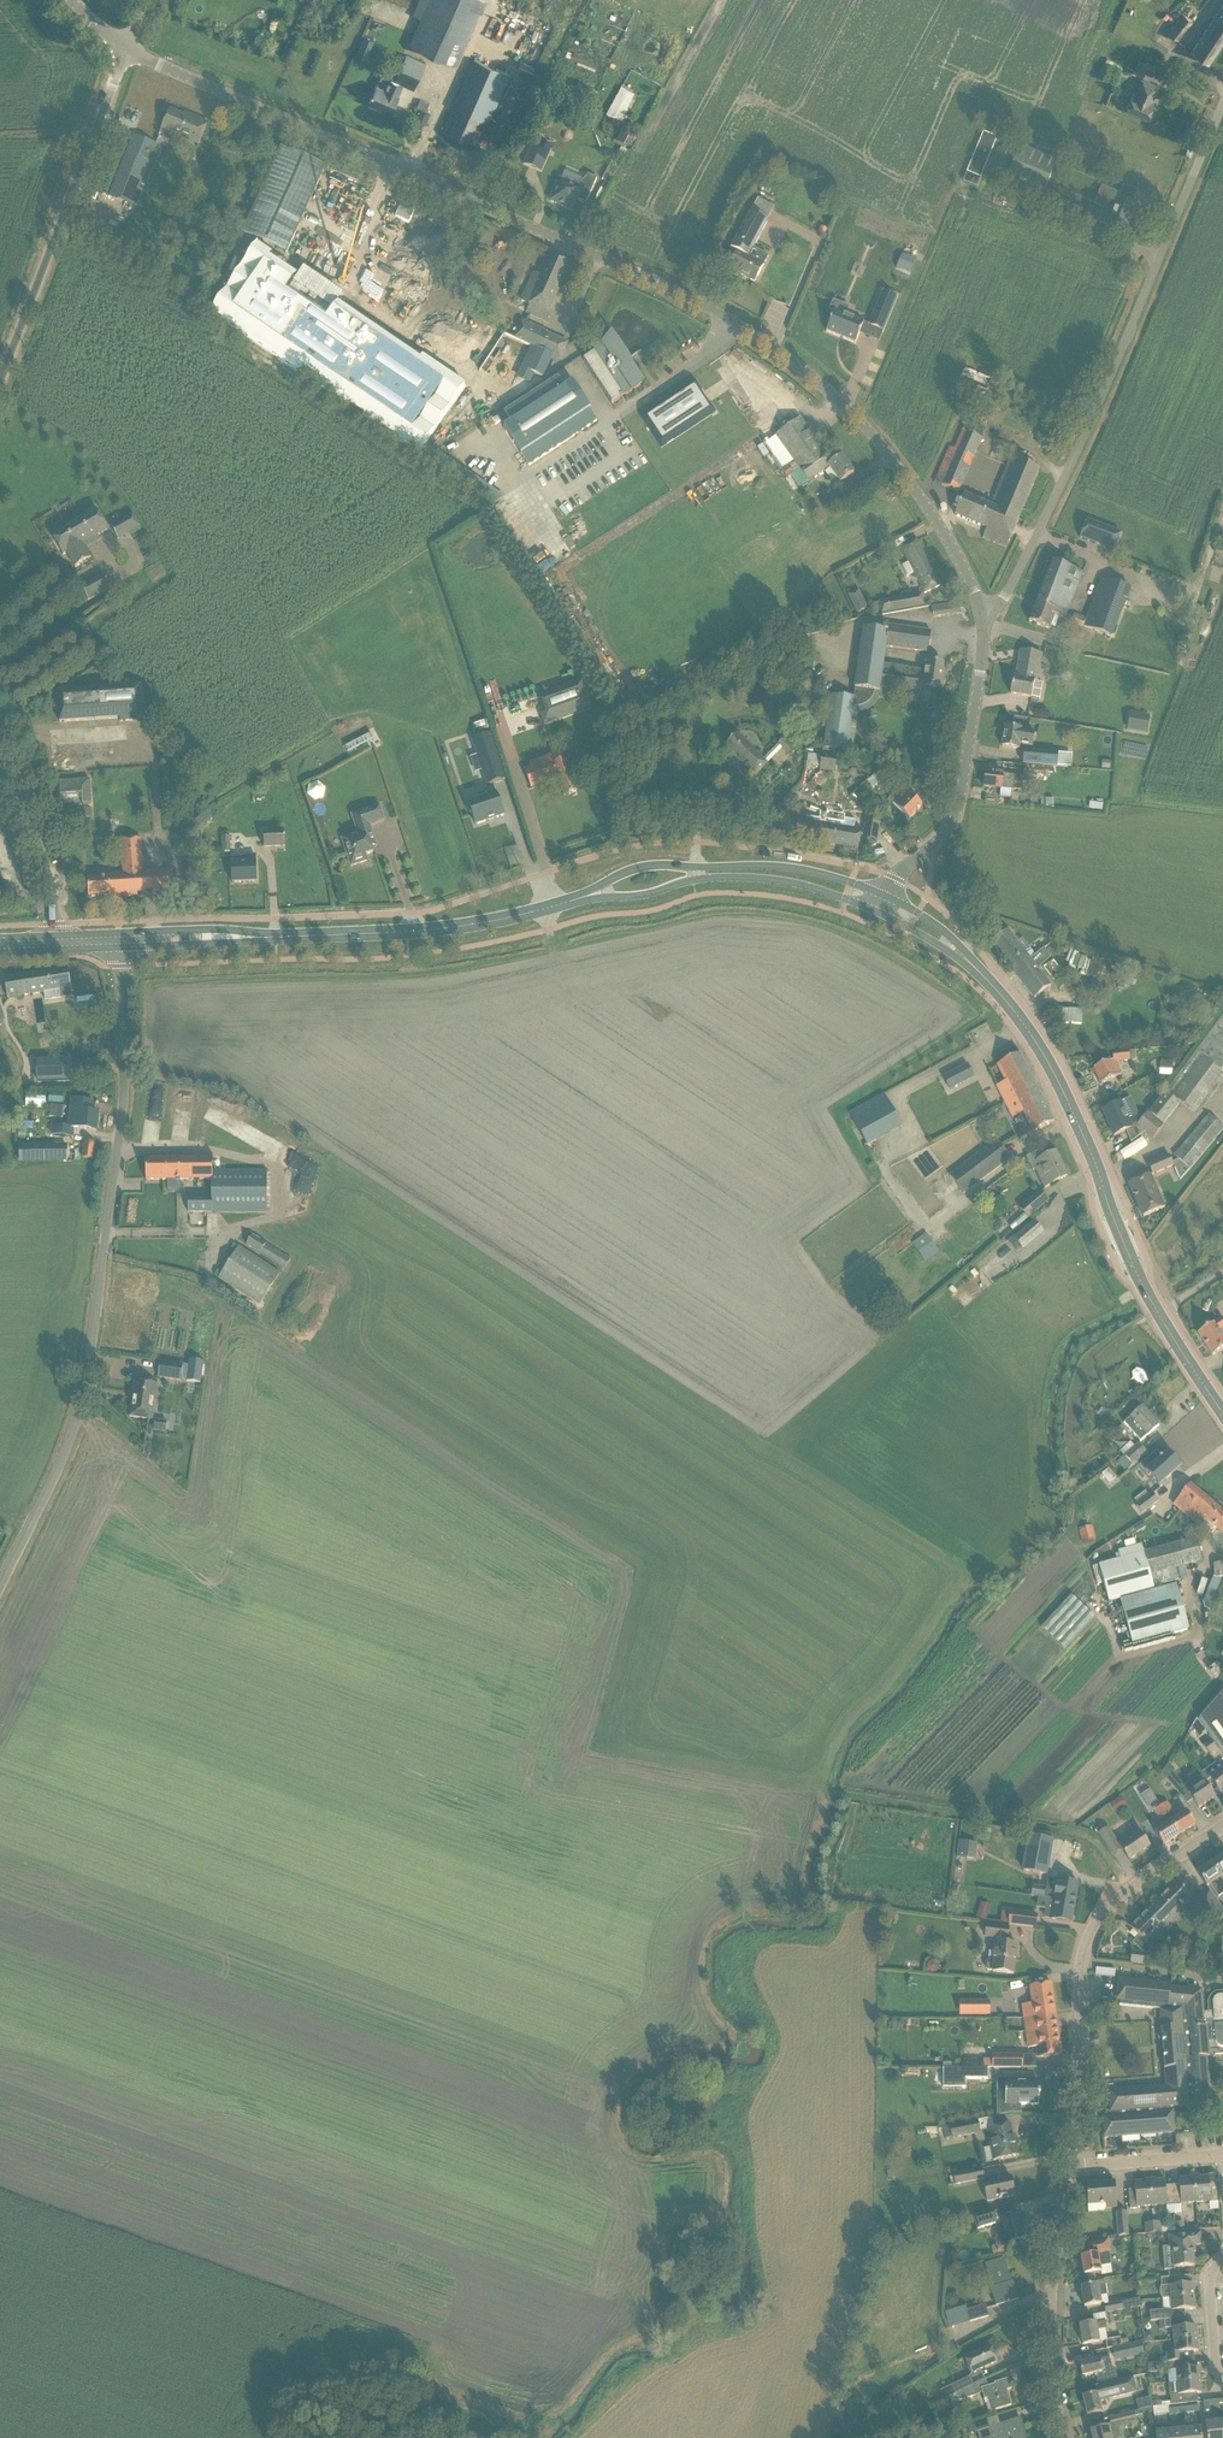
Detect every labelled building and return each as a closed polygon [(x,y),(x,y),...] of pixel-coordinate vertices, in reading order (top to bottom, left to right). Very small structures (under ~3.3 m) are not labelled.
[(409,44),(457,64),(485,0),(429,0),(409,44)] [(1209,63),(1222,41),(1222,4),(1192,51),(1209,63)] [(1167,31),(1178,40),(1193,20),(1182,12),(1167,31)] [(364,35),(361,42),(370,46),(373,39),(364,35)] [(578,48),(575,56),(573,55),(570,61),(600,75),(607,62),(578,48)] [(369,103),(382,108),(383,106),(392,110),(403,83),(414,88),(419,77),(425,62),(407,54),(402,66),(395,80),(391,90),(377,85),(373,94),(369,103)] [(443,131),(475,145),(507,72),(475,58),(443,131)] [(1133,72),(1144,76),(1148,65),(1137,61),(1133,72)] [(1152,100),(1158,85),(1142,78),(1136,94),(1133,93),(1127,109),(1148,117),(1154,101),(1152,100)] [(623,119),(634,90),(619,84),(607,113),(623,119)] [(162,129),(173,134),(198,145),(208,123),(198,119),(197,122),(170,110),(162,129)] [(617,136),(631,144),(637,133),(623,125),(617,136)] [(538,131),(523,164),(540,172),(555,138),(538,131)] [(983,134),(967,173),(980,178),(996,139),(983,134)] [(109,196),(124,202),(132,205),(156,145),(134,136),(109,196)] [(1008,175),(1045,190),(1056,160),(1020,146),(1008,175)] [(991,167),(1005,172),(1013,153),(999,147),(991,167)] [(325,168),(282,149),(242,236),(285,256),(325,168)] [(469,150),(467,158),(476,160),(478,152),(469,150)] [(602,180),(609,184),(617,169),(610,165),(602,180)] [(586,204),(597,179),(588,175),(578,188),(560,180),(551,201),(550,202),(572,211),(577,200),(586,204)] [(1107,226),(1125,233),(1129,223),(1128,223),(1134,206),(1118,200),(1120,195),(1101,188),(1095,202),(1114,209),(1107,226)] [(377,218),(393,225),(398,215),(382,208),(377,218)] [(737,252),(728,268),(754,282),(763,265),(748,257),(768,220),(750,211),(730,248),(737,252)] [(821,227),(817,233),(823,236),(827,229),(821,227)] [(369,246),(376,231),(371,228),(364,244),(369,246)] [(257,245),(211,313),(419,454),(465,386),(422,357),(419,361),(337,305),(343,295),(303,268),(297,278),(270,259),(272,255),(257,245)] [(529,287),(522,301),(530,305),(526,313),(547,322),(550,314),(548,313),(565,275),(570,264),(552,256),(547,267),(542,277),(535,273),(529,287)] [(891,280),(913,289),(919,275),(876,257),(866,280),(887,289),(891,280)] [(868,325),(868,326),(883,332),(883,331),(896,298),(897,299),(897,298),(882,292),(868,325)] [(184,294),(182,294),(183,302),(194,301),(193,293),(184,294)] [(834,312),(826,332),(827,332),(854,343),(854,344),(855,344),(863,323),(835,312),(835,311),(834,312)] [(522,323),(514,338),(538,350),(546,334),(522,323)] [(642,385),(629,365),(627,367),(624,362),(621,358),(623,356),(613,341),(613,342),(610,337),(612,335),(611,335),(600,346),(600,347),(591,350),(591,351),(594,350),(596,353),(583,361),(612,404),(642,385)] [(552,356),(531,347),(516,378),(529,384),(534,374),(542,377),(552,356)] [(504,429),(528,466),(597,421),(572,384),(565,389),(558,378),(504,413),(511,424),(504,429)] [(695,382),(641,418),(661,448),(715,412),(695,382)] [(853,474),(841,457),(832,464),(800,419),(789,426),(773,402),(748,420),(795,491),(828,467),(839,483),(853,474)] [(934,483),(958,493),(981,439),(962,430),(954,449),(949,447),(934,483)] [(964,495),(955,516),(986,529),(982,538),(1006,548),(1017,523),(1038,471),(1027,466),(1010,459),(998,488),(992,502),(999,505),(997,509),(990,506),(975,500),(964,495)] [(70,524),(71,526),(52,537),(63,556),(66,553),(75,568),(91,559),(83,544),(107,531),(96,510),(70,524)] [(141,529),(133,515),(112,526),(119,540),(131,534),(141,529)] [(1080,538),(1114,551),(1121,533),(1087,520),(1080,538)] [(905,546),(901,548),(908,562),(913,573),(919,583),(924,594),(939,586),(916,540),(905,546)] [(907,577),(913,573),(907,561),(900,565),(907,577)] [(1029,622),(1040,626),(1049,630),(1055,616),(1065,620),(1083,573),(1052,561),(1029,622)] [(81,588),(88,600),(110,588),(103,575),(81,588)] [(1108,637),(1116,616),(1119,617),(1130,589),(1101,578),(1086,617),(1074,613),(1072,620),(1084,624),(1083,628),(1108,637)] [(852,593),(861,612),(868,609),(859,590),(852,593)] [(886,601),(888,612),(913,608),(911,597),(886,601)] [(928,653),(931,632),(883,625),(882,630),(862,628),(853,688),(852,697),(830,694),(822,748),(846,752),(852,707),(855,707),(858,707),(861,706),(865,705),(868,702),(871,699),(873,696),(874,694),(874,691),(879,692),(881,676),(921,682),(921,686),(941,689),(943,679),(941,678),(943,664),(928,662),(928,667),(925,667),(925,669),(921,669),(921,671),(908,669),(908,668),(883,664),(886,646),(928,653)] [(1010,694),(1022,696),(1031,698),(1034,682),(1037,682),(1042,655),(1020,651),(1015,678),(1013,678),(1010,694)] [(792,676),(796,681),(803,675),(799,671),(792,676)] [(592,707),(582,680),(539,696),(546,713),(540,715),(544,725),(592,707)] [(145,720),(142,685),(57,692),(59,723),(120,718),(120,722),(145,720)] [(799,696),(805,705),(811,701),(805,692),(799,696)] [(611,709),(599,717),(606,729),(618,721),(611,709)] [(1147,734),(1150,716),(1141,714),(1139,721),(1128,719),(1126,730),(1147,734)] [(1032,747),(1034,733),(1021,731),(1021,730),(1019,730),(1020,726),(1008,724),(1008,728),(1005,728),(1002,747),(1018,750),(1019,745),(1032,747)] [(490,734),(472,740),(477,756),(480,755),(485,769),(481,770),(487,786),(505,780),(490,734)] [(725,746),(755,775),(766,764),(737,734),(725,746)] [(777,745),(785,753),(791,747),(783,739),(777,745)] [(1056,766),(1057,753),(1026,751),(1024,763),(1056,766)] [(835,773),(836,757),(821,756),(819,771),(835,773)] [(912,759),(903,768),(912,776),(921,767),(912,759)] [(530,788),(557,778),(564,797),(577,792),(565,760),(555,764),(554,761),(524,771),(530,788)] [(1023,776),(1042,777),(1042,776),(1048,777),(1048,768),(1024,766),(1023,776)] [(873,789),(890,772),(885,767),(868,784),(867,783),(853,796),(857,800),(871,787),(873,789)] [(905,776),(895,767),(890,772),(900,782),(902,785),(908,779),(905,776)] [(985,773),(983,787),(1000,789),(999,799),(1010,800),(1011,790),(1022,791),(1022,783),(1028,784),(1029,778),(1014,777),(1014,776),(997,774),(985,773)] [(91,804),(89,780),(59,782),(60,797),(82,795),(82,805),(91,804)] [(309,785),(307,794),(314,801),(323,798),(325,788),(318,782),(309,785)] [(487,797),(468,804),(475,826),(503,816),(495,791),(486,794),(487,797)] [(892,803),(900,812),(909,820),(922,807),(910,795),(905,800),(900,795),(892,803)] [(374,841),(369,826),(384,821),(379,806),(352,816),(357,830),(359,829),(361,834),(357,835),(358,839),(348,843),(351,852),(347,854),(351,866),(367,861),(365,855),(373,853),(369,843),(374,841)] [(201,828),(212,819),(205,810),(194,820),(201,828)] [(876,841),(879,825),(879,823),(867,813),(866,823),(863,839),(876,841)] [(794,839),(858,849),(861,829),(854,828),(798,819),(794,839)] [(187,844),(198,835),(190,825),(179,835),(187,844)] [(263,831),(264,848),(285,847),(284,830),(263,831)] [(230,852),(229,833),(221,833),(222,853),(230,852)] [(131,874),(108,876),(108,877),(87,878),(88,898),(109,896),(110,898),(137,896),(137,892),(173,890),(172,871),(142,873),(140,840),(120,841),(122,869),(130,869),(131,874)] [(231,857),(232,883),(256,882),(255,857),(231,857)] [(1025,954),(1008,931),(991,944),(1009,967),(1025,954)] [(1057,942),(1054,951),(1066,954),(1069,945),(1057,942)] [(1025,954),(1009,967),(1034,999),(1050,987),(1038,970),(1050,958),(1044,949),(1030,959),(1025,954)] [(1091,987),(1104,990),(1104,989),(1112,991),(1120,963),(1098,957),(1091,987)] [(72,996),(71,989),(71,988),(68,969),(4,979),(7,998),(44,993),(44,1000),(72,996)] [(1209,1011),(1214,1003),(1199,994),(1194,1002),(1203,1007),(1209,1011)] [(1173,1005),(1169,1016),(1187,1021),(1191,1011),(1173,1005)] [(1061,1009),(1061,1023),(1067,1023),(1081,1024),(1082,1010),(1068,1009),(1061,1009)] [(1170,1096),(1197,1115),(1222,1081),(1222,1024),(1170,1096)] [(1093,1069),(1101,1085),(1121,1075),(1115,1063),(1129,1061),(1128,1051),(1112,1053),(1113,1060),(1093,1069)] [(1005,1082),(996,1087),(1012,1118),(1023,1113),(1033,1133),(1053,1122),(1019,1054),(997,1066),(1005,1082)] [(70,1058),(36,1060),(37,1081),(71,1080),(70,1058)] [(1159,1075),(1172,1076),(1173,1062),(1160,1061),(1159,1075)] [(956,1070),(943,1077),(950,1090),(962,1083),(956,1070)] [(1162,1126),(1180,1104),(1164,1092),(1147,1114),(1155,1120),(1162,1126)] [(53,1126),(52,1135),(71,1138),(73,1129),(84,1130),(96,1131),(98,1113),(90,1112),(92,1102),(80,1101),(73,1100),(70,1121),(69,1128),(53,1126)] [(1152,1123),(1155,1120),(1147,1114),(1141,1121),(1139,1115),(1127,1119),(1120,1103),(1103,1111),(1114,1136),(1125,1131),(1131,1143),(1144,1133),(1152,1123)] [(50,1104),(49,1117),(63,1118),(65,1105),(50,1104)] [(858,1108),(849,1113),(866,1145),(876,1140),(858,1108)] [(1178,1147),(1192,1161),(1222,1131),(1222,1126),(1212,1115),(1178,1147)] [(1152,1139),(1159,1129),(1152,1123),(1144,1133),(1152,1139)] [(949,1176),(963,1194),(1010,1159),(996,1141),(949,1176)] [(83,1158),(92,1159),(94,1143),(85,1142),(83,1158)] [(67,1145),(20,1146),(20,1162),(67,1162),(67,1145)] [(1038,1176),(1044,1188),(1067,1176),(1055,1152),(1049,1155),(1045,1148),(1026,1157),(1033,1171),(1041,1167),(1044,1173),(1038,1176)] [(1173,1166),(1172,1163),(1169,1156),(1148,1165),(1152,1175),(1173,1166)] [(212,1159),(146,1159),(146,1180),(178,1180),(211,1179),(212,1179),(212,1170),(212,1159)] [(211,1192),(187,1192),(188,1213),(266,1212),(266,1170),(212,1170),(212,1179),(211,1179),(211,1192)] [(1211,1187),(1222,1197),(1222,1173),(1211,1187)] [(1148,1177),(1150,1176),(1150,1175),(1129,1184),(1143,1217),(1164,1208),(1162,1209),(1148,1177)] [(1020,1209),(1027,1218),(1048,1200),(1040,1191),(1020,1209)] [(1184,1214),(1162,1229),(1173,1245),(1193,1231),(1189,1226),(1202,1217),(1190,1201),(1180,1208),(1184,1214)] [(1013,1238),(1022,1249),(1043,1232),(1033,1221),(1013,1238)] [(912,1243),(925,1262),(939,1252),(926,1233),(912,1243)] [(289,1260),(250,1237),(245,1246),(283,1270),(289,1260)] [(227,1265),(219,1279),(259,1304),(279,1273),(243,1250),(239,1247),(227,1265)] [(1211,1356),(1222,1349),(1222,1339),(1218,1331),(1222,1328),(1222,1320),(1222,1319),(1214,1324),(1213,1324),(1197,1334),(1211,1356)] [(186,1382),(199,1384),(202,1362),(188,1360),(186,1382)] [(158,1377),(180,1380),(183,1365),(160,1361),(158,1377)] [(129,1417),(152,1420),(157,1385),(134,1382),(129,1417)] [(1134,1396),(1128,1401),(1132,1407),(1138,1402),(1134,1396)] [(1124,1423),(1140,1442),(1159,1425),(1142,1407),(1124,1423)] [(1125,1456),(1120,1461),(1128,1470),(1133,1465),(1146,1453),(1138,1444),(1125,1456)] [(1149,1460),(1141,1467),(1146,1472),(1146,1473),(1159,1487),(1180,1468),(1175,1461),(1176,1460),(1170,1454),(1169,1455),(1167,1453),(1162,1458),(1156,1452),(1148,1459),(1149,1460)] [(1108,1470),(1101,1475),(1107,1483),(1114,1478),(1108,1470)] [(1196,1524),(1202,1529),(1208,1522),(1222,1535),(1222,1513),(1190,1485),(1173,1505),(1196,1524)] [(1153,1494),(1136,1506),(1141,1513),(1158,1501),(1153,1494)] [(1095,1539),(1092,1525),(1078,1530),(1082,1542),(1095,1539)] [(1184,1542),(1143,1553),(1150,1576),(1180,1568),(1202,1562),(1195,1539),(1184,1542)] [(1150,1576),(1143,1553),(1141,1544),(1118,1550),(1120,1558),(1098,1565),(1108,1603),(1119,1600),(1131,1645),(1188,1630),(1175,1583),(1154,1589),(1153,1586),(1183,1578),(1180,1568),(1150,1576)] [(1213,1565),(1214,1579),(1222,1578),(1222,1569),(1222,1564),(1213,1565)] [(1041,1627),(1064,1648),(1094,1616),(1071,1595),(1041,1627)] [(1198,1722),(1206,1732),(1212,1741),(1211,1741),(1214,1745),(1222,1757),(1222,1692),(1211,1705),(1198,1722)] [(1198,1722),(1193,1728),(1199,1737),(1206,1732),(1198,1722)] [(1210,1739),(1203,1744),(1207,1750),(1214,1745),(1211,1741),(1210,1739)] [(1202,1773),(1208,1781),(1210,1779),(1220,1794),(1222,1792),(1222,1769),(1218,1762),(1222,1759),(1222,1757),(1214,1745),(1207,1750),(1216,1763),(1202,1773)] [(1173,1773),(1166,1779),(1177,1792),(1184,1786),(1173,1773)] [(1195,1789),(1188,1794),(1191,1799),(1198,1809),(1213,1798),(1206,1788),(1203,1783),(1202,1784),(1197,1777),(1190,1782),(1191,1784),(1195,1789)] [(1149,1791),(1141,1796),(1147,1805),(1152,1813),(1154,1811),(1159,1820),(1166,1816),(1161,1807),(1160,1807),(1149,1791)] [(1172,1812),(1167,1803),(1161,1807),(1166,1816),(1172,1812)] [(1186,1812),(1170,1822),(1179,1835),(1195,1825),(1186,1812)] [(1179,1835),(1170,1822),(1154,1832),(1163,1846),(1179,1835)] [(1099,1834),(1107,1846),(1115,1840),(1107,1828),(1099,1834)] [(1119,1846),(1129,1860),(1149,1847),(1138,1830),(1125,1839),(1127,1841),(1119,1846)] [(1022,1870),(1045,1874),(1052,1840),(1028,1836),(1022,1870)] [(957,1857),(974,1859),(976,1843),(968,1843),(958,1842),(957,1857)] [(1211,1864),(1222,1882),(1222,1856),(1211,1864)] [(1211,1864),(1197,1873),(1206,1888),(1210,1885),(1217,1897),(1222,1894),(1222,1882),(1211,1864)] [(1057,1880),(1053,1900),(1074,1903),(1077,1884),(1057,1880)] [(1175,1883),(1146,1913),(1156,1922),(1153,1924),(1163,1934),(1185,1912),(1181,1908),(1190,1898),(1175,1883)] [(1033,1886),(1031,1896),(1042,1898),(1045,1898),(1046,1888),(1044,1888),(1033,1886)] [(1201,1898),(1217,1922),(1222,1918),(1222,1911),(1209,1892),(1201,1898)] [(1217,1922),(1201,1898),(1193,1903),(1207,1922),(1204,1924),(1207,1929),(1217,1922)] [(1046,1908),(1045,1918),(1050,1919),(1071,1923),(1074,1903),(1053,1900),(1052,1909),(1046,1908)] [(1009,1924),(1035,1927),(1036,1915),(1010,1912),(1009,1924)] [(1156,1922),(1146,1913),(1130,1929),(1149,1947),(1163,1934),(1153,1924),(1156,1922)] [(985,1937),(997,1938),(996,1943),(994,1960),(988,1959),(986,1961),(985,1967),(986,1969),(992,1970),(992,1972),(1001,1973),(1013,1974),(1017,1945),(1006,1944),(1006,1939),(1007,1940),(1008,1928),(997,1927),(986,1926),(985,1937)] [(1130,1963),(1149,1965),(1150,1955),(1131,1952),(1130,1963)] [(1095,1968),(1095,1976),(1114,1978),(1115,1970),(1095,1968)] [(1208,2041),(1206,2013),(1203,2013),(1201,1990),(1170,1987),(1171,1984),(1118,1979),(1116,2000),(1120,2001),(1119,2005),(1159,2009),(1165,2086),(1108,2090),(1110,2112),(1105,2112),(1105,2117),(1102,2117),(1104,2138),(1174,2133),(1172,2107),(1189,2106),(1188,2102),(1193,2102),(1194,2105),(1210,2104),(1207,2057),(1209,2056),(1208,2041)] [(1055,2014),(1050,1984),(1030,1987),(1032,2004),(1031,2004),(1033,2017),(1055,2014)] [(1206,2013),(1208,2041),(1215,2041),(1215,2043),(1217,2046),(1221,2048),(1222,2048),(1222,1997),(1221,1996),(1217,1996),(1214,1998),(1212,2002),(1212,2004),(1213,2012),(1206,2013)] [(960,2016),(989,2016),(989,2001),(960,2001),(960,2016)] [(1061,2055),(1057,2027),(1055,2014),(1033,2017),(1032,2017),(1033,2030),(1036,2047),(1037,2058),(1061,2055)] [(1022,2068),(1022,2058),(1022,2055),(992,2055),(992,2068),(1022,2068)] [(943,2073),(943,2088),(962,2088),(965,2088),(965,2079),(987,2079),(987,2069),(951,2069),(942,2069),(942,2073),(943,2073)] [(995,2116),(994,2116),(994,2117),(996,2117),(1010,2114),(1021,2114),(1021,2112),(1020,2112),(1020,2105),(1038,2105),(1038,2095),(1039,2095),(1039,2093),(1038,2093),(1038,2083),(1027,2083),(1027,2079),(1027,2078),(995,2078),(995,2091),(1004,2091),(1004,2103),(1004,2104),(995,2104),(995,2116)] [(951,2137),(951,2139),(980,2133),(977,2121),(949,2127),(951,2137)] [(986,2129),(993,2161),(1019,2156),(1015,2140),(1013,2141),(1010,2124),(986,2129)] [(949,2127),(943,2128),(945,2139),(951,2137),(949,2127)] [(953,2175),(955,2185),(983,2179),(982,2170),(953,2175)] [(983,2182),(987,2202),(1014,2196),(1010,2176),(983,2182)] [(1180,2198),(1173,2199),(1173,2206),(1181,2205),(1181,2204),(1195,2203),(1193,2176),(1187,2177),(1188,2178),(1178,2179),(1180,2198)] [(1199,2176),(1193,2176),(1195,2203),(1210,2201),(1210,2203),(1218,2202),(1216,2183),(1209,2184),(1209,2177),(1199,2177),(1199,2176)] [(1155,2179),(1149,2180),(1151,2206),(1166,2205),(1166,2207),(1173,2206),(1173,2199),(1166,2199),(1164,2180),(1155,2181),(1155,2179)] [(1151,2206),(1149,2180),(1143,2180),(1143,2182),(1134,2182),(1136,2201),(1129,2202),(1129,2209),(1137,2209),(1137,2207),(1151,2206)] [(1086,2185),(1087,2205),(1105,2204),(1106,2209),(1117,2208),(1115,2182),(1086,2185)] [(1013,2207),(993,2212),(997,2224),(998,2228),(997,2228),(995,2231),(996,2236),(995,2241),(998,2249),(1009,2246),(1008,2243),(1015,2241),(1026,2238),(1019,2214),(1015,2215),(1013,2207)] [(990,2213),(974,2218),(977,2230),(993,2225),(997,2224),(996,2221),(993,2212),(990,2213)] [(1117,2213),(1118,2237),(1127,2236),(1126,2213),(1117,2213)] [(1161,2229),(1161,2222),(1152,2223),(1153,2234),(1175,2232),(1175,2228),(1161,2229)] [(1153,2234),(1152,2223),(1144,2223),(1145,2234),(1153,2234)] [(1184,2223),(1176,2223),(1176,2232),(1184,2231),(1184,2223)] [(1165,2270),(1164,2270),(1164,2271),(1175,2270),(1175,2269),(1174,2269),(1174,2268),(1194,2266),(1192,2246),(1201,2245),(1200,2233),(1188,2234),(1168,2236),(1169,2248),(1174,2247),(1175,2256),(1164,2257),(1165,2270)] [(1080,2257),(1084,2275),(1100,2272),(1099,2267),(1110,2265),(1105,2241),(1086,2244),(1088,2256),(1080,2257)] [(986,2265),(993,2289),(991,2289),(996,2306),(1007,2303),(1007,2304),(1009,2303),(1009,2302),(1017,2300),(1012,2283),(1010,2283),(1003,2260),(986,2265)] [(1170,2299),(1194,2297),(1193,2284),(1171,2286),(1171,2277),(1179,2277),(1179,2271),(1168,2272),(1168,2278),(1161,2278),(1162,2286),(1161,2286),(1160,2289),(1160,2290),(1160,2292),(1160,2294),(1161,2297),(1162,2298),(1162,2299),(1170,2299)] [(1106,2295),(1104,2281),(1096,2282),(1097,2284),(1081,2287),(1084,2307),(1096,2305),(1101,2304),(1099,2296),(1106,2295)] [(945,2298),(945,2303),(950,2306),(954,2305),(958,2302),(957,2296),(953,2293),(948,2294),(945,2298)] [(1194,2297),(1170,2299),(1171,2311),(1182,2310),(1194,2309),(1194,2297)] [(1131,2307),(1130,2301),(1121,2302),(1121,2300),(1107,2303),(1103,2304),(1105,2313),(1122,2309),(1131,2307)] [(966,2311),(970,2323),(988,2317),(985,2306),(966,2311)] [(1104,2329),(1106,2329),(1105,2322),(1096,2324),(1095,2324),(1095,2323),(1091,2324),(1079,2326),(1082,2345),(1094,2343),(1099,2342),(1097,2331),(1104,2329)] [(1173,2328),(1174,2341),(1197,2339),(1196,2326),(1173,2328)] [(1121,2346),(1120,2341),(1119,2337),(1106,2340),(1104,2340),(1105,2341),(1106,2349),(1121,2346)] [(1167,2358),(1158,2358),(1159,2363),(1167,2362),(1182,2361),(1181,2353),(1198,2351),(1197,2339),(1174,2341),(1174,2347),(1170,2347),(1170,2353),(1167,2353),(1167,2358)] [(1141,2342),(1121,2346),(1122,2353),(1122,2354),(1124,2359),(1144,2354),(1141,2342)] [(956,2343),(949,2346),(952,2352),(958,2349),(956,2343)] [(966,2356),(973,2373),(996,2363),(989,2346),(966,2356)] [(1091,2361),(1079,2364),(1082,2377),(1095,2374),(1096,2377),(1095,2378),(1096,2378),(1098,2385),(1106,2383),(1107,2385),(1118,2382),(1115,2372),(1112,2372),(1109,2357),(1105,2358),(1100,2359),(1091,2361)] [(1177,2382),(1177,2383),(1200,2381),(1199,2368),(1183,2369),(1182,2361),(1167,2362),(1168,2383),(1177,2382)] [(952,2385),(955,2393),(973,2386),(970,2378),(952,2385)] [(994,2383),(994,2384),(980,2388),(984,2399),(987,2398),(990,2412),(1011,2406),(1011,2405),(1010,2405),(1006,2391),(1011,2389),(1008,2379),(994,2383)] [(1096,2394),(1082,2397),(1087,2415),(1101,2412),(1099,2401),(1136,2392),(1132,2379),(1118,2382),(1107,2385),(1106,2383),(1098,2385),(1095,2386),(1096,2394)] [(1152,2402),(1153,2407),(1163,2407),(1169,2406),(1171,2405),(1187,2404),(1186,2395),(1201,2393),(1200,2381),(1177,2383),(1178,2394),(1170,2395),(1170,2402),(1162,2403),(1160,2402),(1152,2402)] [(973,2386),(955,2393),(957,2399),(958,2401),(976,2396),(975,2393),(973,2386)] [(1221,2421),(1215,2422),(1214,2416),(1210,2416),(1209,2405),(1203,2406),(1207,2437),(1222,2437),(1221,2421)] [(1163,2407),(1153,2407),(1153,2413),(1154,2415),(1163,2415),(1163,2412),(1163,2407)] [(1130,2413),(1109,2418),(1111,2427),(1135,2421),(1133,2412),(1130,2413)] [(973,2424),(975,2432),(979,2431),(981,2437),(1022,2437),(1020,2432),(1024,2431),(1020,2419),(1008,2423),(995,2427),(992,2428),(989,2428),(987,2420),(973,2424)] [(973,2424),(967,2426),(969,2433),(975,2432),(973,2424)] [(1155,2425),(1156,2432),(1156,2437),(1171,2437),(1171,2431),(1170,2424),(1155,2425)] [(1118,2425),(1111,2427),(1108,2427),(1090,2431),(1092,2437),(1121,2437),(1118,2425)] [(928,2428),(909,2433),(911,2437),(926,2437),(930,2437),(928,2428)] [(1186,2429),(1187,2437),(1202,2437),(1201,2428),(1186,2429)] [(1171,2431),(1171,2437),(1187,2437),(1186,2429),(1171,2431)]
